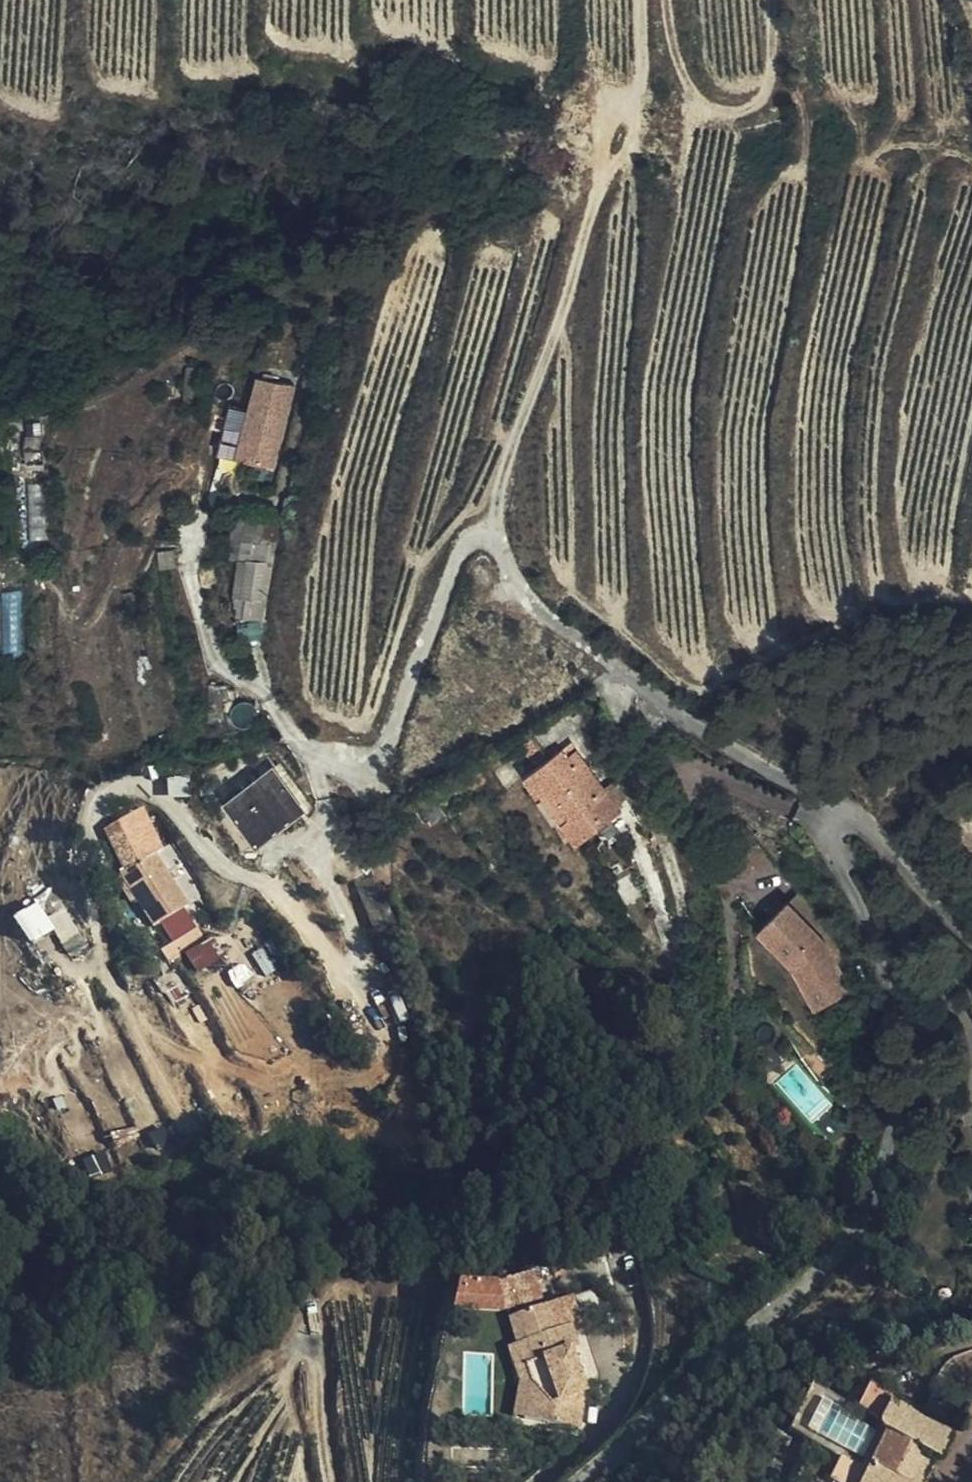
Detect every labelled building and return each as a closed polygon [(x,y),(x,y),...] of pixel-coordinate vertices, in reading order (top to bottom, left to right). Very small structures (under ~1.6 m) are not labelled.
[(240,441),(251,407),(236,402),(225,437),(240,441)] [(275,507),(300,420),(262,412),(239,498),(275,507)] [(255,618),(268,546),(242,541),(240,558),(248,559),(241,601),(249,602),(247,616),(255,618)] [(608,783),(573,736),(526,769),(561,817),(554,822),(565,839),(573,833),(579,840),(625,805),(617,795),(620,792),(612,781),(608,783)] [(307,804),(279,763),(235,792),(262,834),(307,804)] [(456,817),(441,796),(427,805),(442,827),(456,817)] [(190,899),(160,849),(122,872),(157,924),(190,899)] [(377,880),(360,885),(374,926),(391,920),(377,880)] [(846,985),(826,933),(808,925),(814,910),(784,896),(763,942),(795,957),(811,997),(846,985)] [(30,948),(55,933),(38,905),(14,920),(30,948)] [(808,925),(826,933),(833,919),(814,910),(808,925)] [(170,961),(206,937),(199,927),(163,951),(170,961)] [(186,953),(196,973),(222,960),(211,940),(186,953)] [(578,1348),(585,1346),(577,1323),(560,1328),(549,1300),(523,1309),(531,1336),(528,1337),(540,1372),(527,1406),(582,1424),(593,1389),(578,1348)] [(834,1460),(825,1481),(908,1481),(920,1453),(931,1457),(939,1437),(939,1434),(937,1429),(911,1417),(885,1405),(887,1399),(857,1386),(848,1408),(871,1418),(870,1430),(873,1434),(878,1436),(899,1446),(886,1476),(865,1466),(862,1473),(834,1460)] [(931,1418),(940,1399),(927,1394),(918,1412),(931,1418)] [(885,1405),(911,1417),(913,1410),(887,1399),(885,1405)] [(878,1436),(865,1466),(886,1476),(899,1446),(878,1436)]
